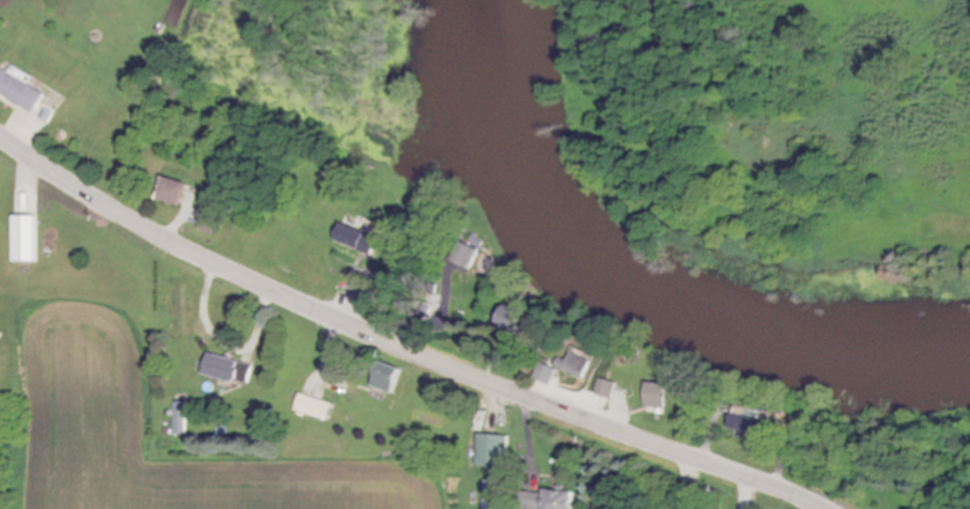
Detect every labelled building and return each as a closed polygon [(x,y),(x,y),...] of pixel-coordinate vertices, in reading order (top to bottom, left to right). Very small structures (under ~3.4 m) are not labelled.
[(35,115),(46,94),(11,74),(12,73),(3,68),(0,72),(0,95),(35,115)] [(190,185),(166,177),(159,200),(183,207),(190,185)] [(17,263),(40,263),(39,217),(16,217),(17,263)] [(371,257),(378,241),(341,224),(334,240),(371,257)] [(522,334),(530,317),(509,307),(501,324),(522,334)] [(206,374),(250,388),(256,367),(212,354),(206,374)] [(569,361),(560,358),(556,369),(587,379),(593,361),(572,355),(569,361)] [(406,370),(384,363),(376,388),(398,395),(406,370)] [(537,380),(555,386),(561,369),(543,363),(537,380)] [(599,396),(616,400),(620,383),(602,379),(599,396)] [(647,408),(668,409),(669,385),(648,384),(647,408)] [(338,405),(304,395),(298,412),(332,423),(338,405)] [(187,404),(176,403),(175,436),(187,436),(187,404)] [(739,439),(765,442),(768,420),(734,416),(732,430),(740,431),(739,439)] [(510,437),(480,435),(478,468),(508,470),(510,437)] [(506,483),(487,483),(486,508),(505,508),(506,483)] [(578,493),(566,493),(566,492),(547,491),(547,495),(530,495),(530,508),(577,508),(578,493)]
